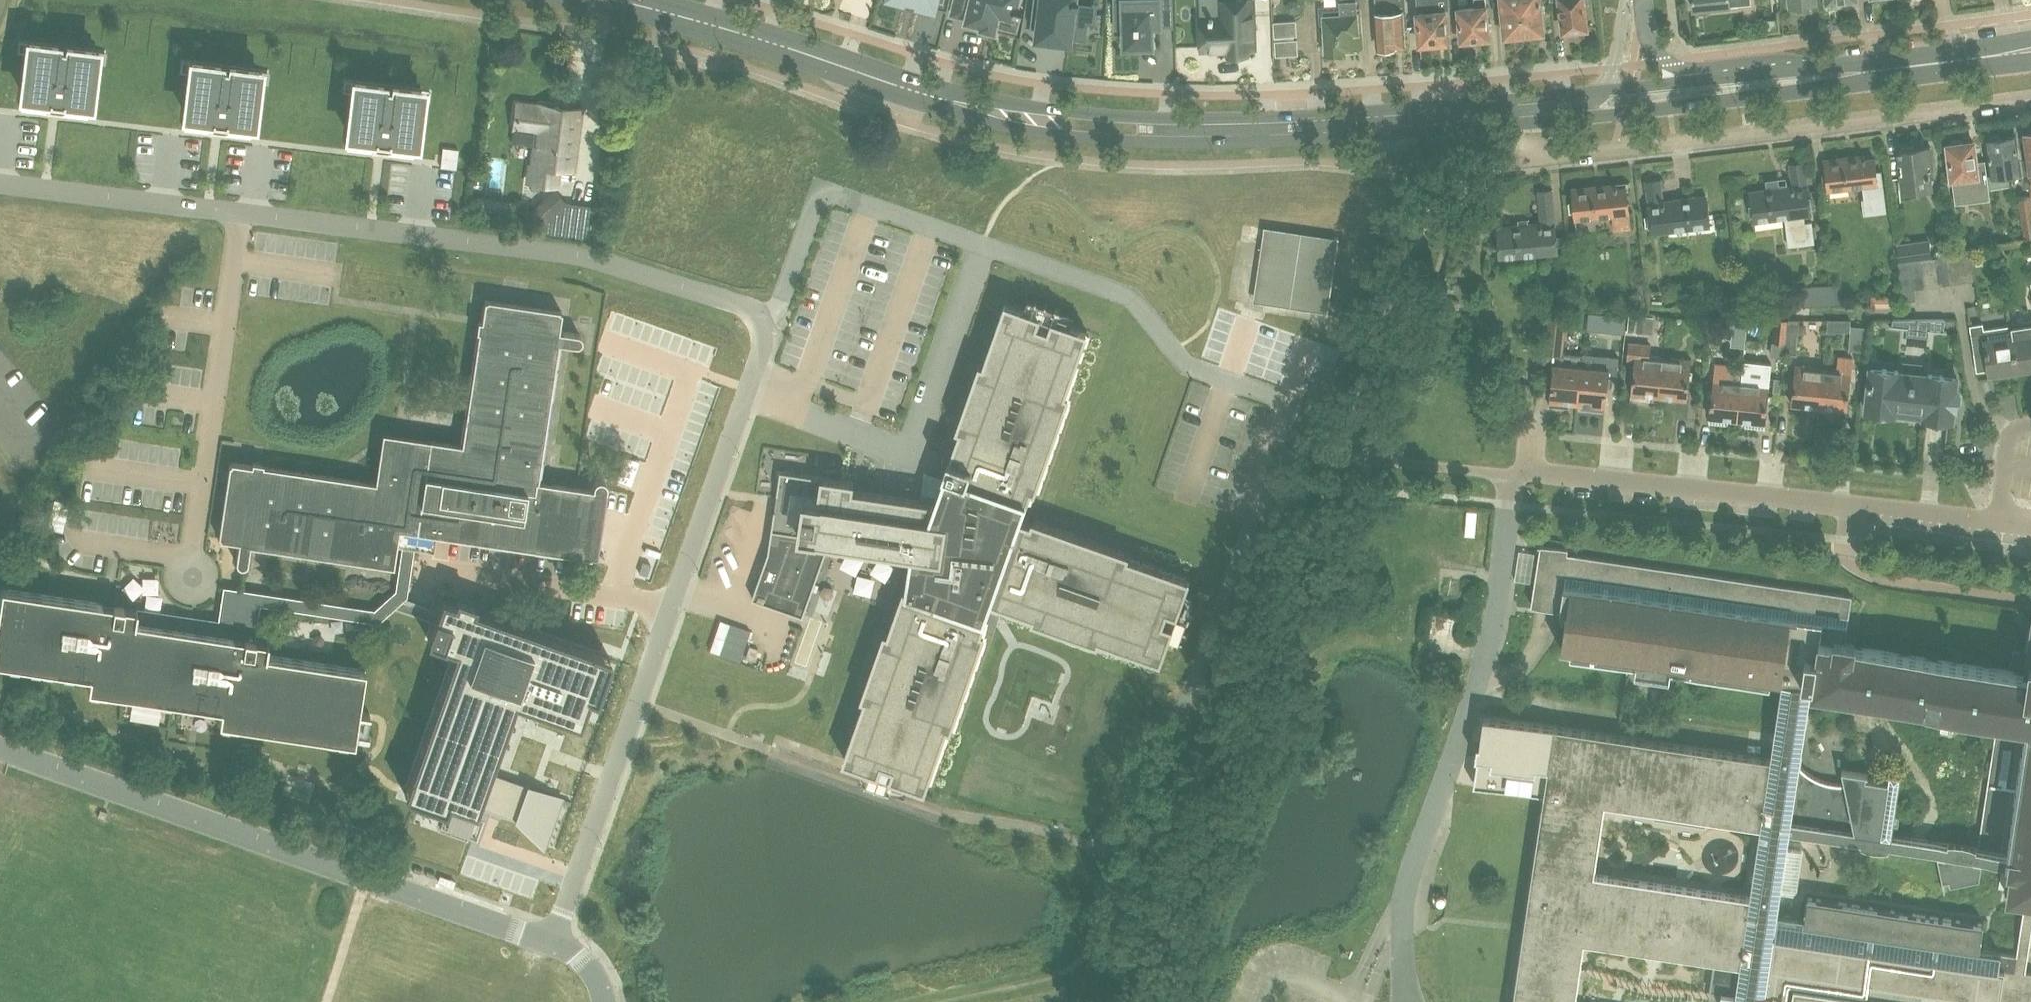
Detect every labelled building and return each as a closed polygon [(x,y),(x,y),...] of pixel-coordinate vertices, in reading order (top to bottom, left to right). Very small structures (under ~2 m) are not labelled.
[(922,3),(934,6),(936,0),(902,0),(901,4),(907,5),(906,6),(907,6),(908,5),(914,7),(914,8),(915,8),(915,7),(920,8),(922,3)] [(967,20),(983,24),(982,27),(983,27),(984,24),(994,27),(994,30),(995,30),(996,27),(1000,12),(1014,16),(1015,12),(1023,14),(1024,10),(1017,8),(1019,0),(972,0),(967,20)] [(1031,26),(1057,29),(1056,36),(1086,40),(1088,23),(1096,24),(1098,5),(1080,3),(1080,1),(1075,1),(1075,0),(1034,0),(1031,26)] [(1116,26),(1125,25),(1125,46),(1152,45),(1151,25),(1160,24),(1159,0),(1115,0),(1116,26)] [(1201,17),(1202,49),(1230,48),(1230,52),(1247,51),(1247,47),(1254,47),(1253,0),(1230,0),(1222,0),(1201,0),(1201,17)] [(1319,6),(1320,24),(1324,24),(1326,50),(1328,50),(1328,52),(1343,51),(1342,49),(1360,48),(1357,0),(1340,0),(1340,5),(1319,6)] [(1376,13),(1378,46),(1381,46),(1384,51),(1391,50),(1393,45),(1405,45),(1404,27),(1407,27),(1405,0),(1375,0),(1376,13)] [(1445,9),(1450,9),(1450,0),(1417,0),(1418,12),(1417,12),(1420,43),(1423,43),(1425,45),(1432,45),(1435,42),(1448,41),(1445,9)] [(1486,0),(1474,0),(1475,6),(1458,7),(1461,40),(1463,40),(1466,42),(1474,42),(1477,38),(1490,37),(1486,0)] [(1521,0),(1501,0),(1505,36),(1507,35),(1512,39),(1523,38),(1525,34),(1521,0)] [(1525,34),(1544,32),(1541,0),(1521,0),(1525,34)] [(1561,16),(1562,16),(1564,30),(1587,27),(1584,5),(1589,4),(1588,0),(1559,0),(1561,16)] [(1749,0),(1693,0),(1694,9),(1730,6),(1730,5),(1750,3),(1749,0)] [(1275,36),(1276,36),(1297,35),(1296,20),(1274,22),(1275,36)] [(1276,40),(1275,40),(1276,55),(1298,54),(1297,39),(1276,40)] [(55,113),(60,114),(62,114),(87,117),(94,62),(89,61),(90,51),(96,52),(96,51),(96,50),(64,46),(61,46),(29,42),(29,43),(29,44),(35,45),(33,54),(28,54),(21,109),(47,112),(47,113),(49,113),(49,112),(55,113)] [(257,82),(257,81),(252,81),(253,71),(258,72),(258,71),(259,70),(227,66),(224,65),(224,66),(192,62),(192,63),(192,64),(198,64),(196,74),(191,73),(191,74),(184,129),(210,132),(209,132),(212,132),(218,133),(223,133),(223,134),(225,134),(251,137),(257,82)] [(375,152),(380,152),(385,153),(385,154),(388,154),(388,153),(413,156),(420,102),(420,101),(415,100),(416,91),(421,91),(421,90),(390,86),(390,85),(387,85),(386,85),(355,82),(355,83),(360,84),(359,94),(354,93),(354,94),(347,148),(372,152),(375,152)] [(517,103),(514,126),(512,142),(535,145),(530,182),(556,185),(558,167),(572,169),(580,109),(541,104),(541,107),(517,103)] [(2026,157),(2019,158),(2016,134),(2001,136),(1998,133),(1991,134),(1989,138),(1986,138),(1991,173),(1988,174),(1989,186),(2010,184),(2009,176),(2028,174),(2029,174),(2026,157)] [(1983,145),(1974,146),(1973,140),(1962,142),(1959,139),(1952,140),(1950,143),(1947,143),(1952,177),(1972,174),(1974,182),(1977,181),(1978,189),(1989,188),(1983,145)] [(459,146),(453,145),(443,144),(442,155),(440,167),(450,168),(456,169),(459,146)] [(1902,149),(1899,150),(1904,190),(1931,187),(1929,174),(1934,173),(1931,146),(1914,148),(1914,146),(1901,148),(1902,149)] [(1854,160),(1852,156),(1824,159),(1827,184),(1848,182),(1848,187),(1863,184),(1865,198),(1862,198),(1864,214),(1886,211),(1882,171),(1876,171),(1874,158),(1854,160)] [(1805,224),(1804,213),(1811,212),(1805,161),(1790,163),(1793,184),(1780,186),(1779,178),(1766,179),(1767,188),(1750,190),(1754,219),(1784,216),(1788,250),(1816,247),(1813,223),(1805,224)] [(1709,219),(1706,195),(1663,199),(1661,179),(1646,181),(1652,230),(1677,227),(1676,223),(1709,219)] [(1631,227),(1629,212),(1626,182),(1573,188),(1575,213),(1607,209),(1609,229),(1631,227)] [(1989,188),(1978,189),(1980,199),(1990,198),(1989,188)] [(1541,222),(1497,226),(1499,251),(1533,248),(1533,253),(1558,251),(1553,191),(1538,192),(1541,222)] [(554,192),(533,212),(543,222),(563,202),(554,192)] [(2019,197),(2026,238),(2030,237),(2030,196),(2019,197)] [(1265,226),(1253,301),(1328,312),(1339,237),(1265,226)] [(1921,243),(1921,241),(1898,244),(1900,261),(1931,256),(1929,242),(1921,243)] [(1958,248),(1962,281),(1974,279),(1970,247),(1958,248)] [(1950,282),(1962,281),(1958,248),(1945,250),(1946,256),(1950,282)] [(1938,284),(1950,282),(1946,256),(1934,258),(1938,284)] [(1926,286),(1938,284),(1934,258),(1922,260),(1926,286)] [(1914,287),(1926,286),(1922,260),(1910,261),(1914,299),(1915,299),(1914,287)] [(1902,300),(1914,299),(1910,261),(1898,263),(1902,300)] [(1830,283),(1818,284),(1819,301),(1831,300),(1830,283)] [(1666,299),(1680,298),(1679,284),(1665,285),(1666,299)] [(1640,293),(1630,294),(1630,306),(1641,305),(1640,293)] [(1871,306),(1891,305),(1891,295),(1871,295),(1871,306)] [(416,529),(597,556),(601,530),(606,490),(607,487),(607,485),(607,484),(606,483),(605,482),(604,481),(603,480),(602,479),(601,479),(599,479),(598,479),(597,480),(596,481),(595,481),(594,482),(594,483),(593,484),(593,490),(536,481),(557,342),(575,345),(576,345),(577,345),(579,344),(580,343),(581,341),(581,340),(582,339),(582,338),(581,337),(581,336),(580,334),(579,334),(578,333),(577,333),(559,330),(562,311),(484,299),(481,321),(479,321),(478,330),(480,330),(463,445),(428,440),(426,456),(381,450),(376,483),(267,467),(262,466),(262,464),(254,462),(253,462),(253,464),(231,461),(219,538),(239,541),(236,559),(236,561),(237,563),(237,564),(238,564),(239,565),(240,566),(241,566),(242,566),(243,566),(245,565),(247,564),(248,563),(248,562),(248,561),(251,543),(392,564),(396,543),(403,544),(396,590),(374,610),(240,590),(237,606),(234,623),(137,609),(137,608),(1,588),(0,596),(0,663),(90,676),(88,690),(221,710),(219,723),(354,743),(359,712),(369,714),(369,712),(359,710),(365,669),(266,654),(268,641),(254,639),(259,603),(377,621),(393,607),(404,597),(406,595),(416,529)] [(774,518),(769,551),(752,597),(804,615),(831,540),(913,552),(908,589),(905,588),(890,632),(886,631),(863,696),(867,697),(845,759),(926,788),(948,726),(951,727),(985,632),(981,630),(989,610),(992,600),(1035,615),(1033,618),(1098,641),(1099,637),(1161,659),(1189,578),(1127,556),(1129,553),(1033,519),(1032,523),(1021,519),(1032,488),(1035,489),(1069,394),(1065,393),(1087,331),(1071,325),(1023,308),(1006,302),(984,364),(981,363),(958,427),(962,428),(951,457),(949,457),(944,472),(946,473),(941,486),(936,502),(853,489),(854,481),(846,480),(840,479),(781,470),(774,518)] [(1629,313),(1627,330),(1643,331),(1644,315),(1629,313)] [(1790,319),(1778,317),(1774,342),(1786,344),(1787,344),(1788,332),(1790,319)] [(1570,407),(1570,401),(1578,402),(1582,364),(1583,364),(1584,356),(1562,353),(1565,320),(1548,318),(1544,365),(1545,365),(1545,364),(1554,365),(1550,400),(1550,406),(1570,407)] [(1626,334),(1627,319),(1613,318),(1612,334),(1626,334)] [(1892,324),(1892,326),(1908,327),(1909,318),(1893,318),(1893,319),(1892,324)] [(1929,321),(1928,329),(1944,331),(1944,330),(1945,318),(1929,318),(1929,321)] [(2010,323),(2012,335),(2013,334),(2018,369),(2030,367),(2030,320),(2010,323)] [(2013,334),(2012,335),(2010,323),(1983,326),(1982,323),(1970,325),(1976,369),(1989,367),(1990,373),(2018,369),(2013,334)] [(1863,351),(1865,326),(1851,325),(1849,350),(1863,351)] [(1787,344),(1786,344),(1786,352),(1796,354),(1799,333),(1788,332),(1787,344)] [(1663,355),(1651,354),(1652,344),(1630,342),(1628,358),(1636,358),(1631,397),(1651,400),(1651,393),(1659,394),(1663,355)] [(1584,356),(1583,364),(1582,364),(1578,402),(1582,402),(1581,408),(1606,411),(1610,373),(1618,374),(1619,357),(1584,354),(1584,356)] [(1663,355),(1659,394),(1664,395),(1671,400),(1673,396),(1688,397),(1692,358),(1663,355)] [(1837,369),(1823,367),(1819,405),(1820,405),(1819,409),(1832,413),(1834,407),(1846,408),(1846,409),(1847,409),(1848,407),(1847,407),(1853,357),(1838,356),(1837,369)] [(1742,380),(1738,418),(1747,419),(1746,426),(1765,427),(1772,362),(1744,359),(1744,365),(1742,380)] [(1955,389),(1956,375),(1929,372),(1928,375),(1924,374),(1925,364),(1904,361),(1903,372),(1898,372),(1899,369),(1871,366),(1870,379),(1868,379),(1868,384),(1869,384),(1866,410),(1894,413),(1896,397),(1926,400),(1924,416),(1952,419),(1953,407),(1957,407),(1958,390),(1955,389)] [(1738,418),(1742,380),(1744,365),(1729,363),(1728,378),(1714,377),(1710,422),(1729,424),(1730,417),(1738,418)] [(1819,405),(1823,367),(1795,364),(1791,401),(1791,403),(1792,403),(1819,405)] [(1635,676),(1670,682),(1670,681),(1672,665),(1782,681),(1771,758),(1554,726),(1484,716),(1480,743),(1477,743),(1475,756),(1478,756),(1474,784),(1544,794),(1513,1001),(1575,1001),(1585,941),(1715,960),(1710,990),(1721,992),(1719,1001),(2030,1001),(2030,972),(2026,971),(2030,941),(2030,936),(2030,628),(2025,671),(1855,645),(1855,642),(1846,640),(1852,596),(1577,554),(1573,554),(1568,553),(1568,548),(1541,544),(1531,604),(1568,609),(1562,649),(1637,660),(1635,676)] [(1535,552),(1522,550),(1519,550),(1515,579),(1517,580),(1530,582),(1535,552)] [(404,597),(393,607),(434,621),(427,638),(456,648),(405,794),(442,807),(438,819),(468,830),(477,806),(517,820),(543,847),(545,847),(562,797),(489,771),(514,700),(544,710),(579,722),(579,721),(588,695),(595,698),(610,657),(599,653),(592,651),(498,618),(442,598),(438,609),(404,597)] [(709,650),(719,653),(740,661),(750,630),(720,620),(709,650)] [(759,649),(749,646),(745,658),(755,661),(759,649)] [(1422,674),(1431,676),(1436,656),(1437,652),(1427,650),(1427,654),(1422,674)] [(1659,854),(1648,838),(1633,849),(1644,865),(1659,854)]
